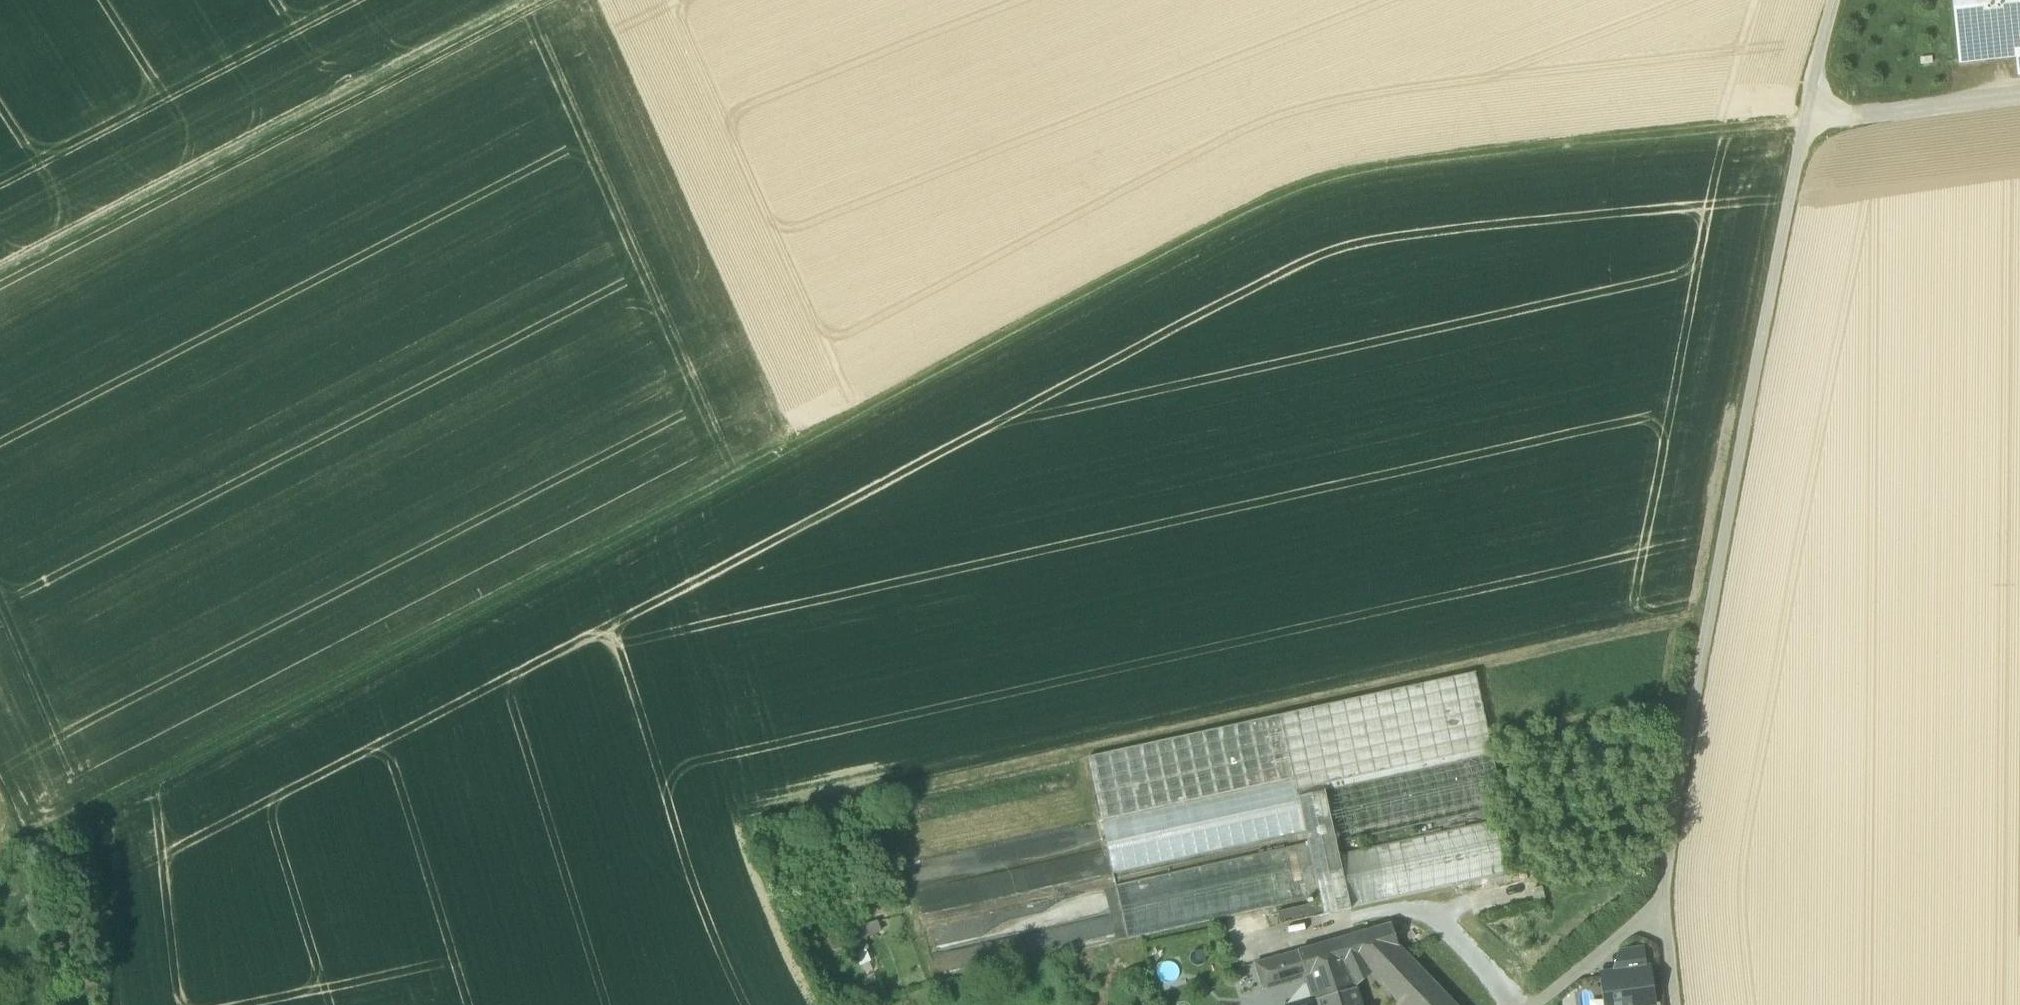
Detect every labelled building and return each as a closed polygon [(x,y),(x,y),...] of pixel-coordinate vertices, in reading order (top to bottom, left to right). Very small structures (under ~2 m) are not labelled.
[(2018,56),(2019,56),(2019,0),(1953,0),(1960,62),(2018,56)] [(1299,805),(1326,800),(1495,762),(1475,672),(1088,758),(1117,890),(1309,847),(1299,805)] [(1505,808),(1495,762),(1326,800),(1339,859),(1496,824),(1493,811),(1505,808)] [(1350,910),(1350,909),(1339,859),(1326,800),(1299,805),(1309,847),(1320,897),(1321,902),(1324,915),(1350,910)] [(1507,874),(1496,824),(1339,859),(1350,909),(1409,896),(1507,874)] [(1320,897),(1309,847),(1117,890),(1128,940),(1220,920),(1229,918),(1276,907),(1320,897)] [(1277,912),(1280,925),(1324,915),(1321,902),(1277,912)] [(877,923),(854,929),(858,943),(881,936),(877,923)] [(1400,1004),(1454,1004),(1403,951),(1398,946),(1392,925),(1352,936),(1298,952),(1307,976),(1314,996),(1317,1004),(1324,1004),(1356,995),(1354,987),(1356,985),(1371,974),(1400,1004)] [(848,945),(842,933),(826,940),(832,953),(848,945)] [(1635,949),(1638,973),(1647,972),(1643,948),(1635,949)] [(1620,951),(1623,975),(1638,973),(1635,949),(1620,951)] [(1255,964),(1262,989),(1307,976),(1298,952),(1255,964)] [(1651,1004),(1647,972),(1638,973),(1623,975),(1605,977),(1609,1004),(1650,1004),(1651,1004)] [(1324,1004),(1360,1004),(1356,995),(1324,1004)] [(1314,996),(1294,1002),(1293,1004),(1317,1004),(1314,996)]
